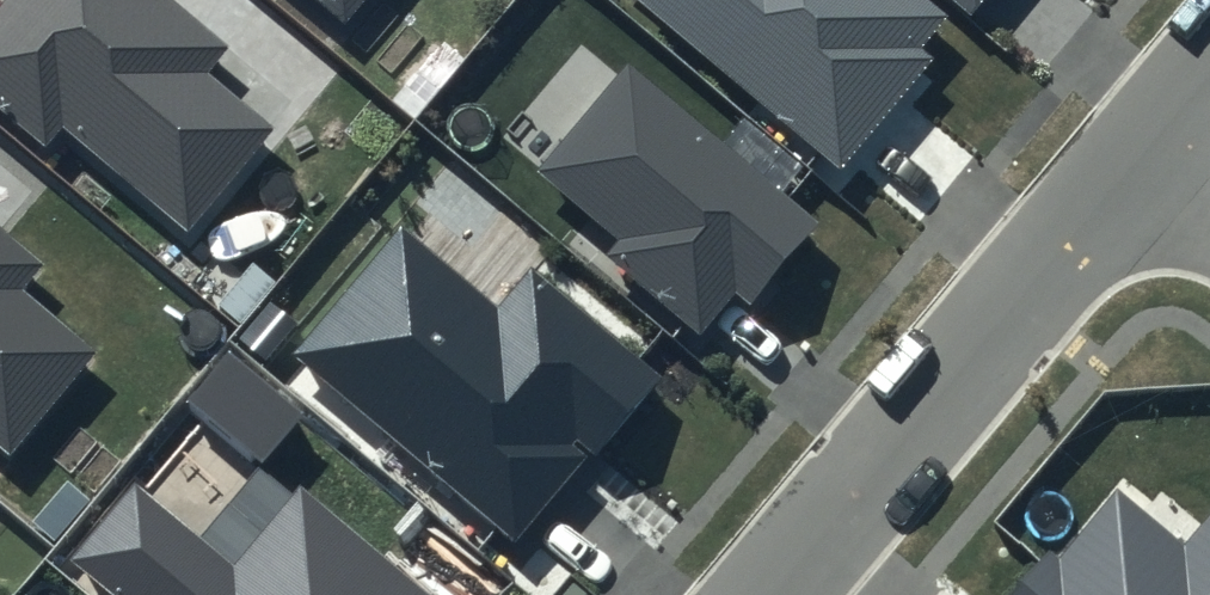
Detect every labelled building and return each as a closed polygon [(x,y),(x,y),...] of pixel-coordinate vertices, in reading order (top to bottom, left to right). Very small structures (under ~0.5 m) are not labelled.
[(177,0),(6,0),(0,7),(0,105),(48,145),(63,127),(185,228),(272,124),(208,71),(231,45),(177,0)] [(343,24),(363,0),(315,0),(343,24)] [(928,0),(635,0),(840,168),(932,56),(922,47),(947,16),(928,0)] [(970,15),(983,0),(952,0),(970,15)] [(819,221),(629,61),(535,171),(616,239),(604,253),(699,333),(735,290),(750,302),(819,221)] [(0,226),(0,444),(12,455),(102,352),(24,285),(43,263),(0,226)] [(498,308),(400,226),(292,354),(512,539),(653,373),(531,270),(498,308)] [(299,414),(227,353),(183,405),(255,465),(299,414)] [(233,564),(135,484),(71,561),(113,594),(430,594),(297,486),(233,564)] [(1118,485),(1024,594),(1209,594),(1209,508),(1182,540),(1118,485)]
